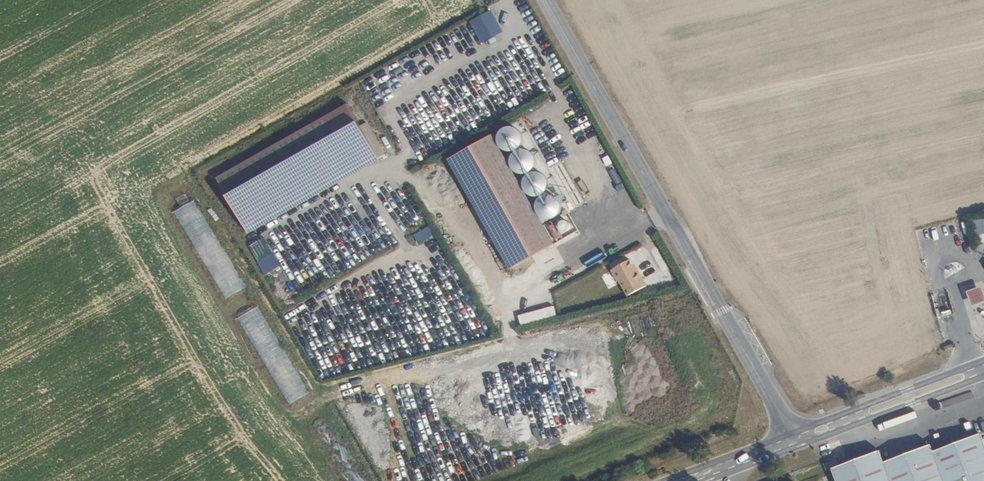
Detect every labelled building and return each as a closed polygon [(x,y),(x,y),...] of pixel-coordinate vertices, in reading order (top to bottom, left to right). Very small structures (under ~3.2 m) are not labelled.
[(469,21),(479,43),(504,31),(494,9),(469,21)] [(352,93),(216,168),(246,226),(389,142),(371,111),(364,115),(352,93)] [(505,129),(505,131),(507,135),(511,138),(517,139),(523,138),(528,132),(529,128),(527,122),(522,116),(518,115),(514,116),(510,117),(507,120),(506,123),(505,125),(505,129)] [(506,137),(502,124),(499,126),(498,123),(453,148),(468,172),(522,268),(565,244),(535,188),(516,155),(506,137)] [(537,140),(532,138),(529,138),(522,140),(519,144),(516,151),(519,157),(525,161),(528,162),(533,161),(537,158),(541,153),(541,147),(539,143),(537,140)] [(545,160),(539,161),(534,163),(531,169),(530,177),(534,182),(539,185),(545,184),(552,180),(554,176),(554,167),(549,162),(545,160)] [(560,184),(551,183),(547,186),(544,189),(543,197),(544,201),(547,205),(551,207),(555,207),(559,206),(564,204),(566,199),(567,194),(564,187),(560,184)] [(223,301),(245,289),(197,200),(174,212),(223,301)] [(973,221),(978,244),(983,242),(983,231),(981,219),(973,221)] [(265,237),(250,246),(266,273),(281,264),(265,237)] [(645,289),(634,271),(633,271),(628,263),(610,273),(626,299),(645,289)] [(978,286),(963,292),(969,305),(983,299),(978,286)] [(238,318),(287,407),(308,395),(259,306),(238,318)] [(830,469),(835,480),(983,480),(983,454),(978,438),(931,455),(927,443),(880,459),(877,452),(837,467),(830,469)] [(834,461),(828,464),(830,469),(837,467),(834,461)] [(830,469),(828,464),(822,466),(824,472),(830,469)] [(784,480),(808,480),(812,480),(809,472),(784,480)]
